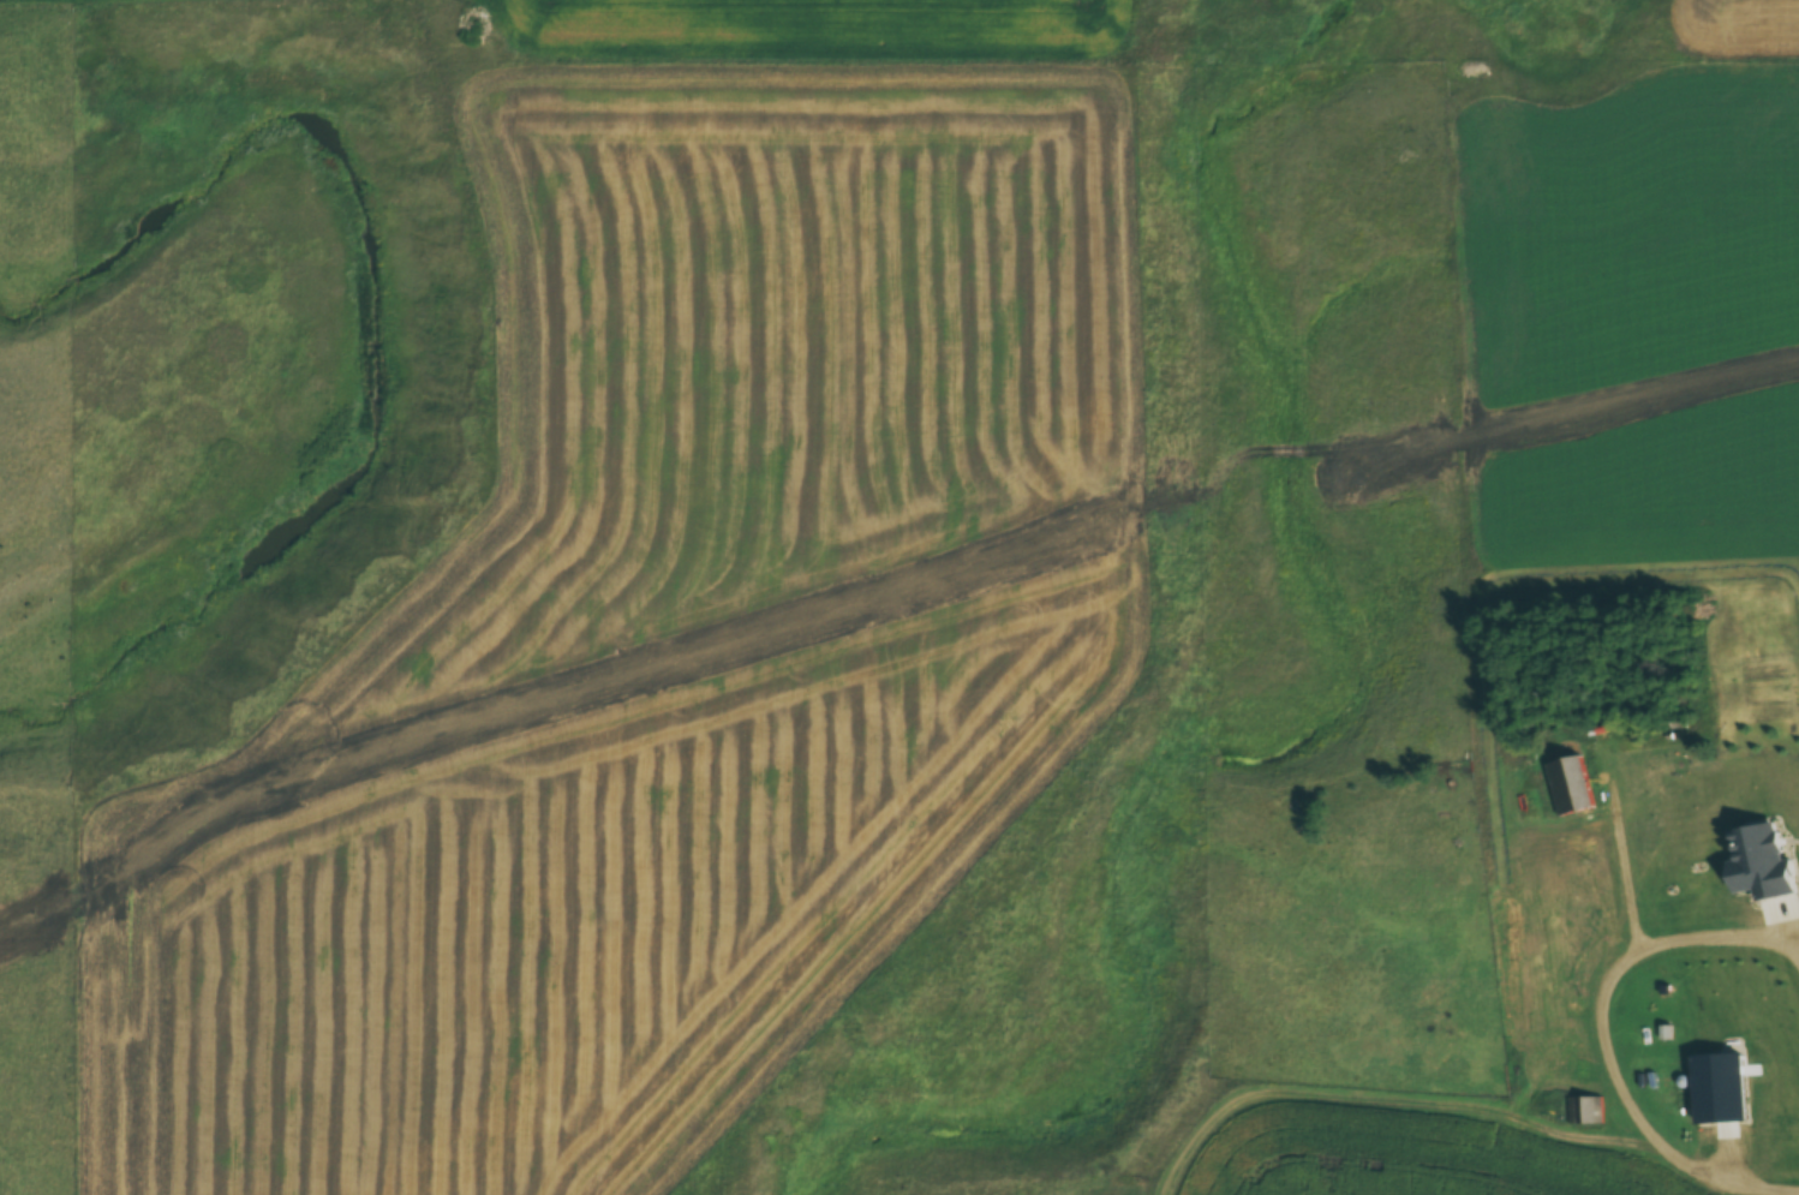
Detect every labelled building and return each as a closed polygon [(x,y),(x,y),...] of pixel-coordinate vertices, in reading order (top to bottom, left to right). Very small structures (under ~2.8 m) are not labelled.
[(1560,818),(1598,810),(1588,758),(1549,765),(1560,818)] [(1737,1069),(1699,1069),(1699,1127),(1737,1127),(1737,1069)] [(1567,1098),(1567,1125),(1600,1125),(1600,1098),(1567,1098)]
